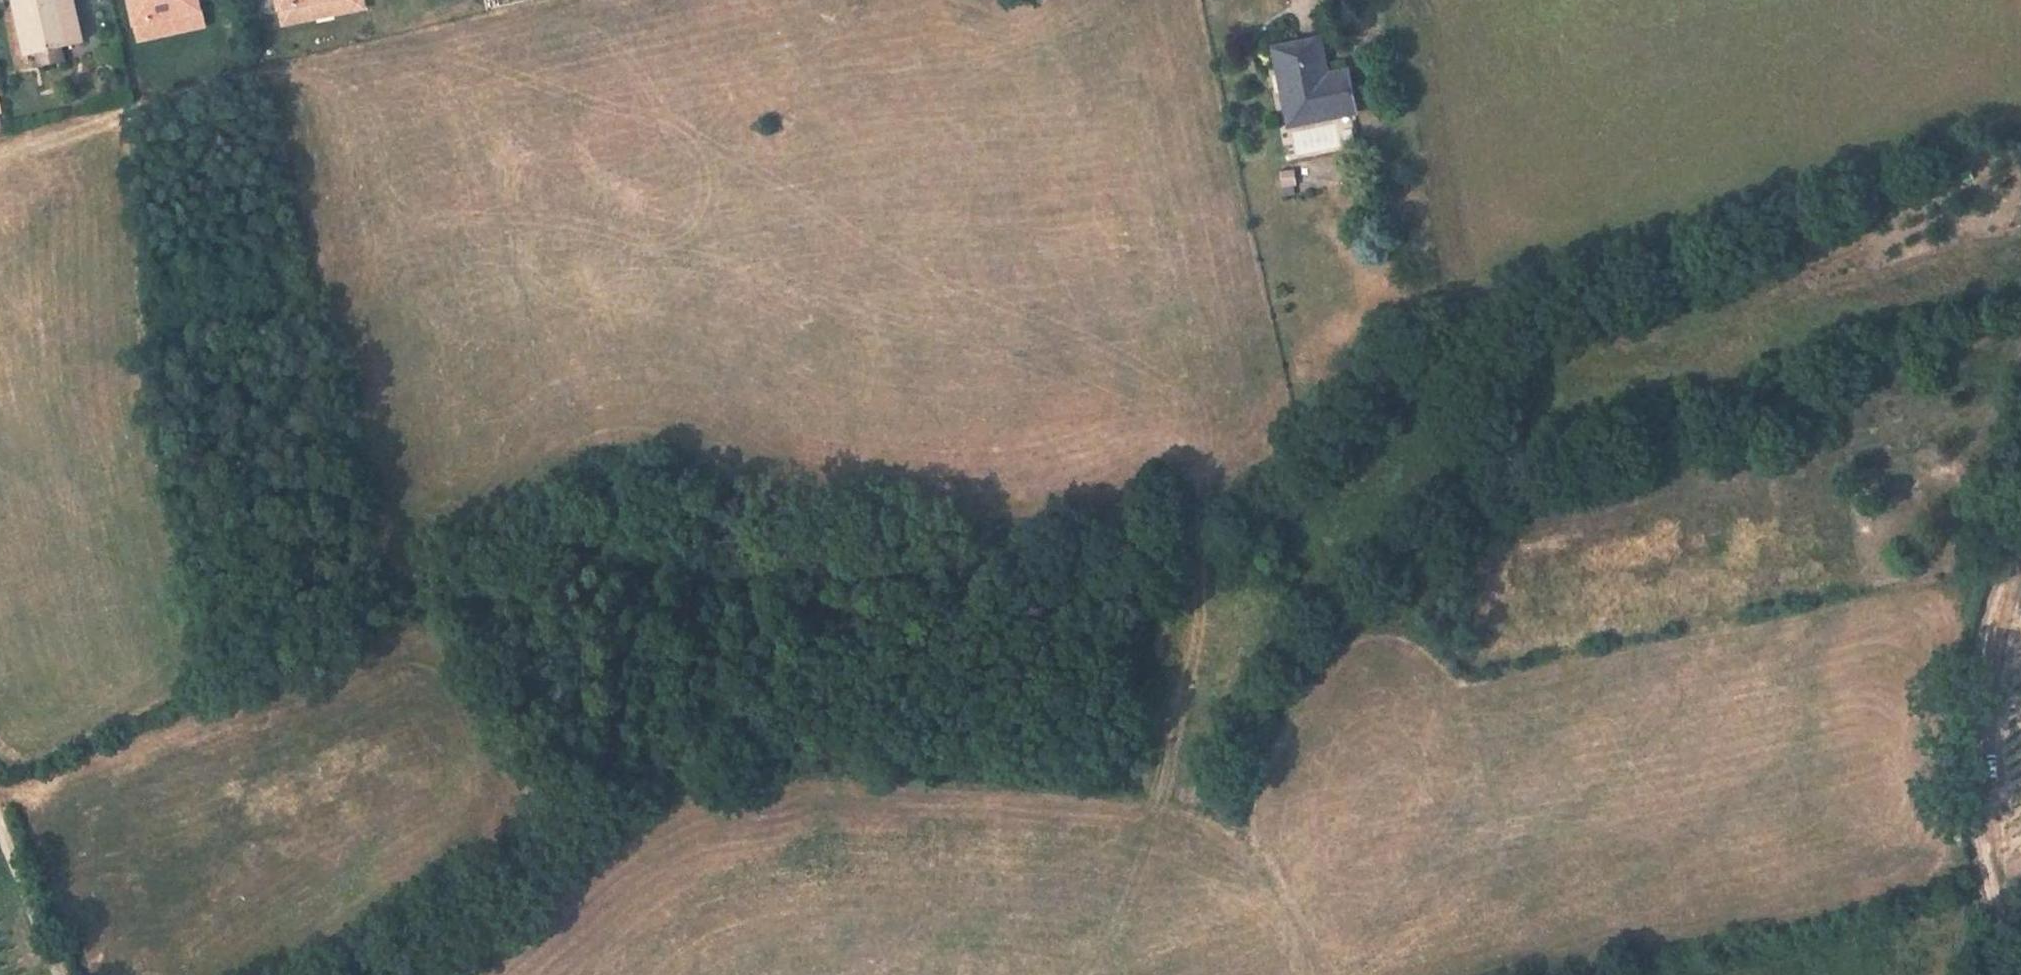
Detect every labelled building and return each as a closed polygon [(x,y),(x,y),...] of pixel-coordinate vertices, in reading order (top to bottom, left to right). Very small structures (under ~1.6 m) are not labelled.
[(79,42),(69,0),(37,0),(21,4),(32,53),(79,42)] [(207,29),(201,0),(128,0),(136,43),(207,29)] [(284,12),(340,0),(281,0),(284,12)] [(287,26),(368,10),(366,0),(340,0),(284,12),(287,26)] [(1293,106),(1336,99),(1324,40),(1281,48),(1293,106)]
